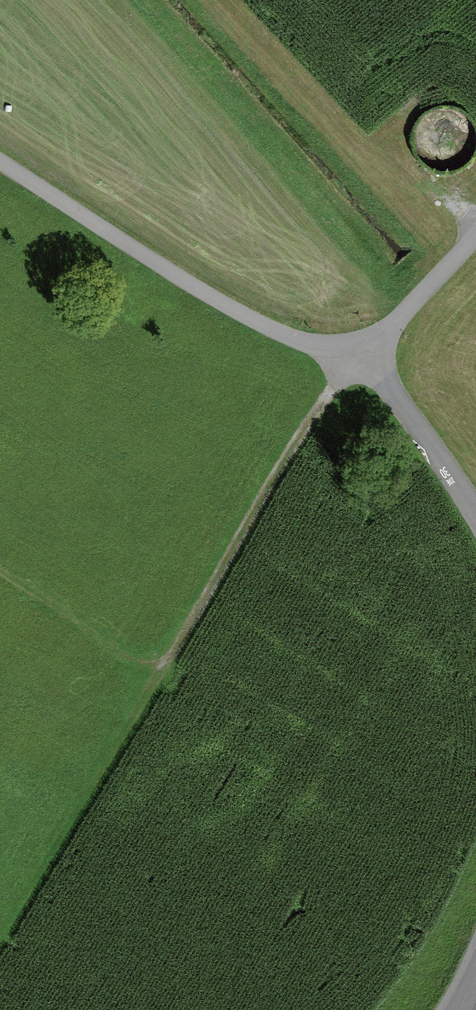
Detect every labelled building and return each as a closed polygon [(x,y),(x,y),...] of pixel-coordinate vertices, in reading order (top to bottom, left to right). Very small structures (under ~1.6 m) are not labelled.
[(422,123),(418,168),(464,172),(468,127),(422,123)]
